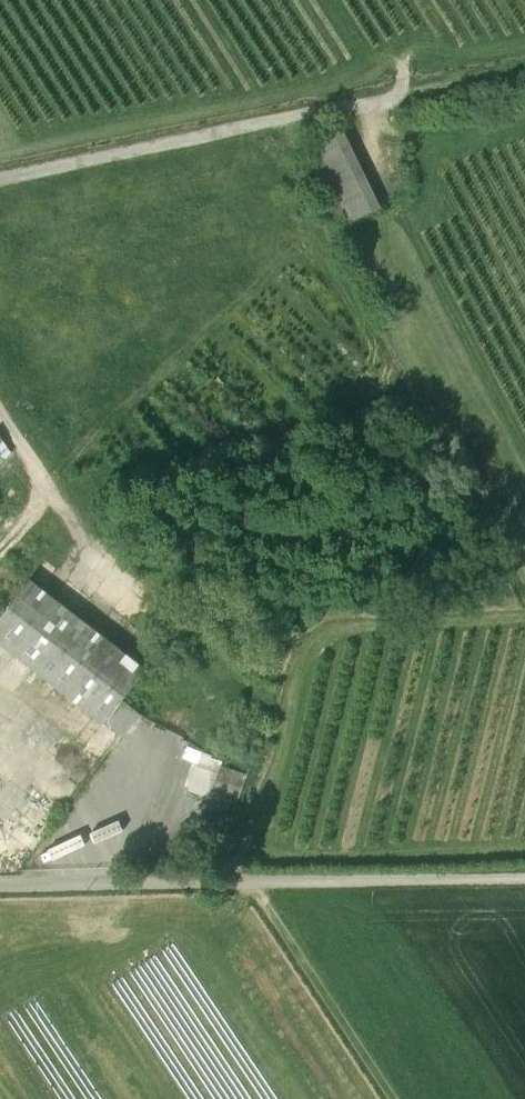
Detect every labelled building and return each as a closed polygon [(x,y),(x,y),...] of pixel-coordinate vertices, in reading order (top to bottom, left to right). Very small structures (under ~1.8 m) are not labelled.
[(378,207),(342,132),(307,149),(343,224),(378,207)] [(145,669),(30,580),(0,617),(0,643),(103,723),(145,669)] [(122,699),(105,721),(123,736),(141,713),(122,699)] [(221,763),(201,756),(190,790),(210,797),(221,763)] [(246,775),(221,766),(210,797),(212,798),(213,796),(231,802),(231,804),(235,805),(246,775)] [(231,802),(213,796),(212,798),(199,835),(217,842),(231,804),(231,802)]
